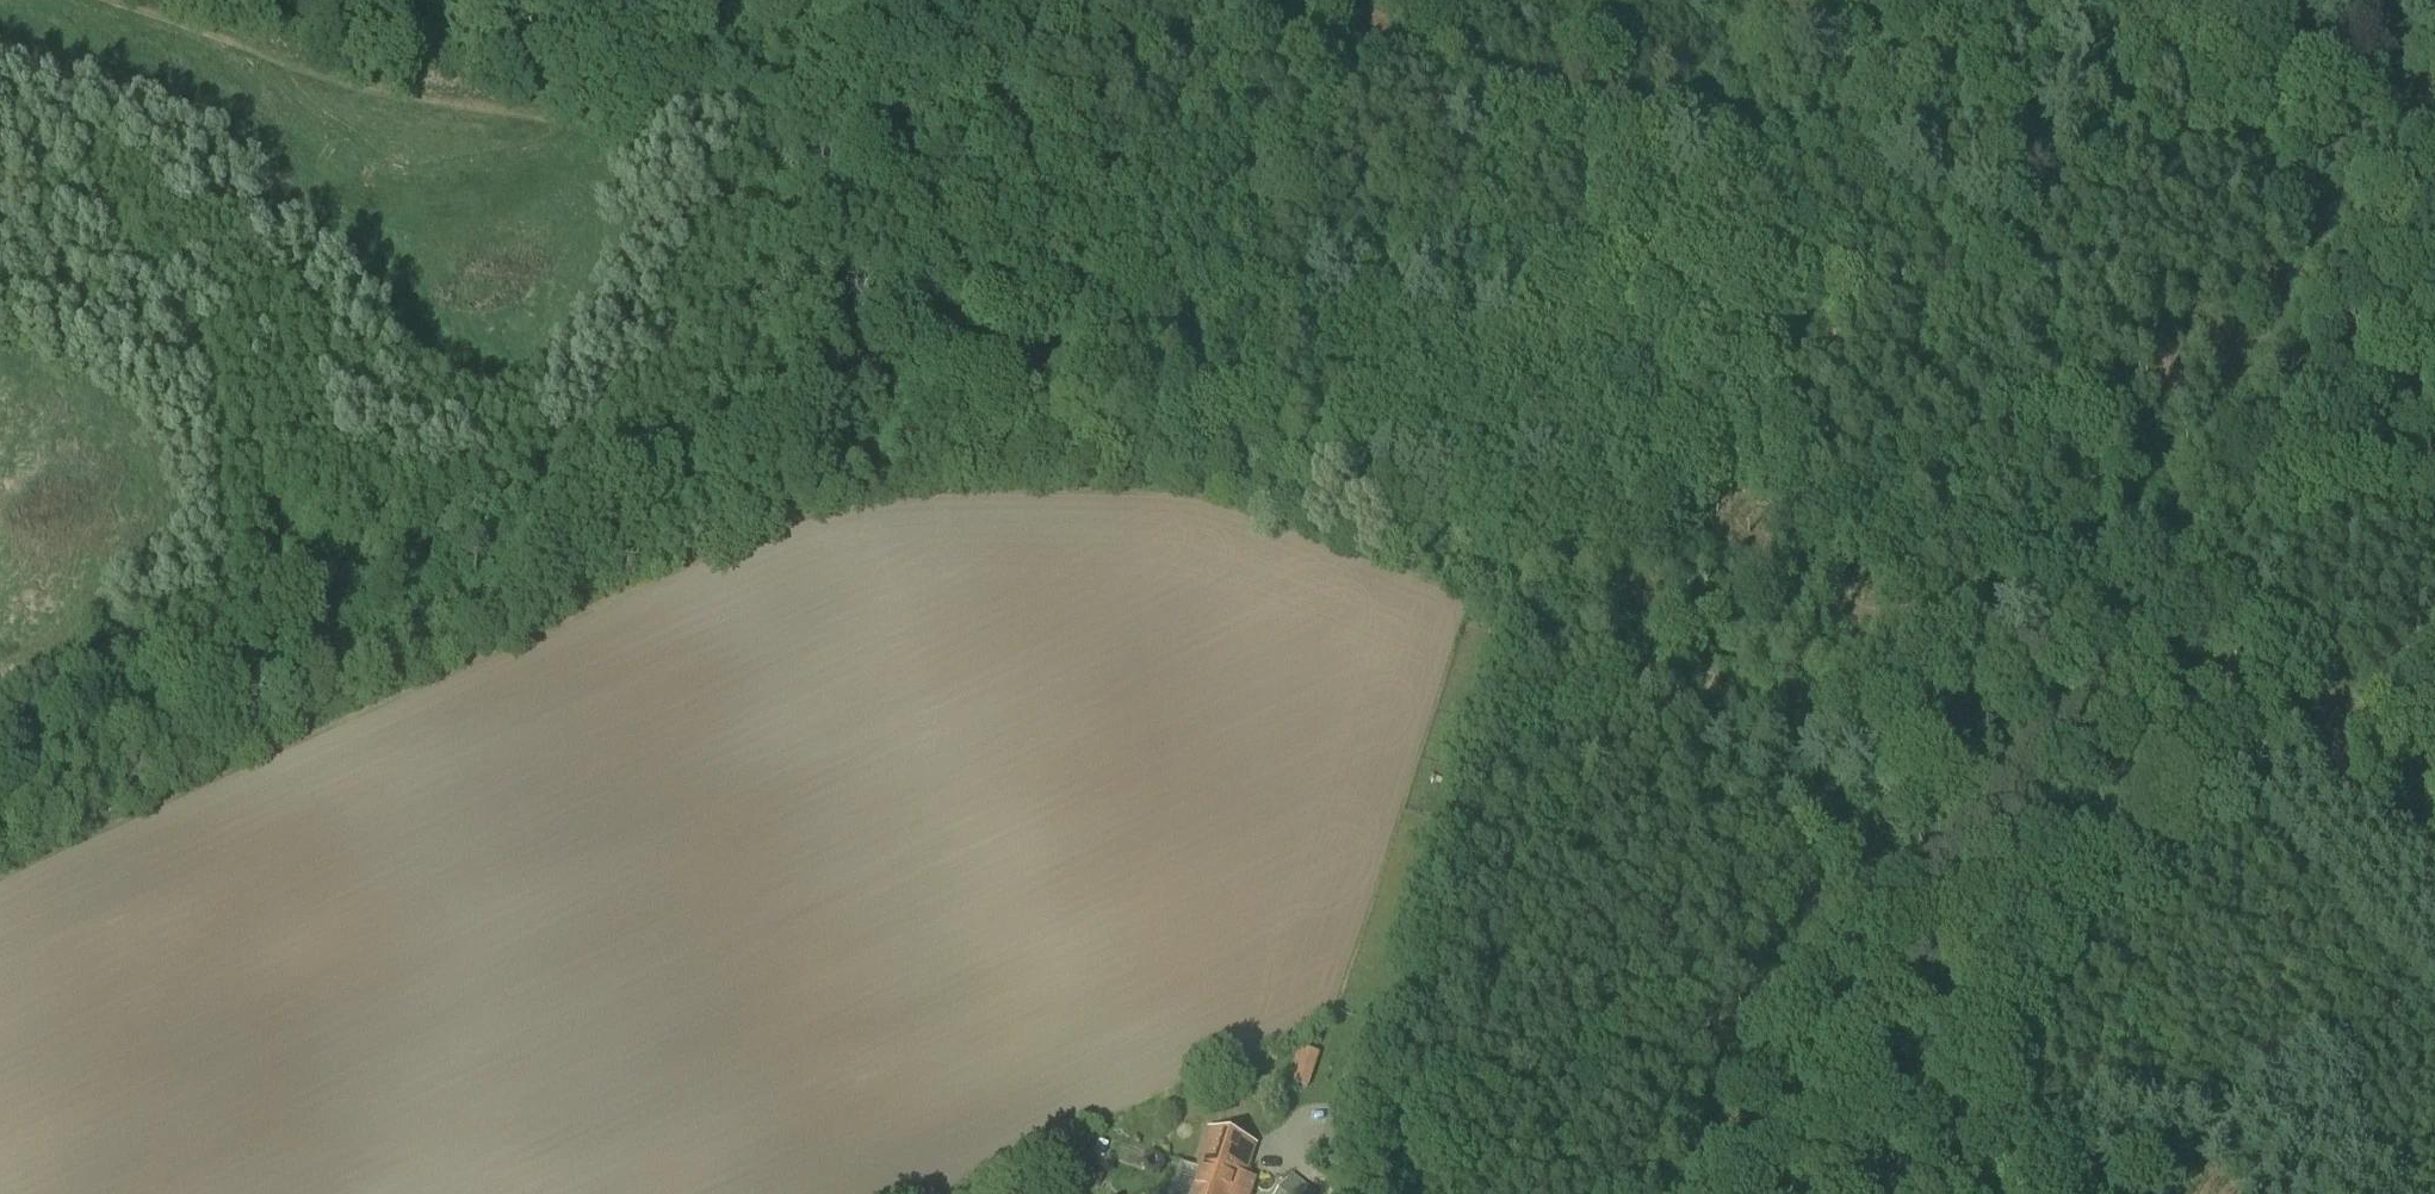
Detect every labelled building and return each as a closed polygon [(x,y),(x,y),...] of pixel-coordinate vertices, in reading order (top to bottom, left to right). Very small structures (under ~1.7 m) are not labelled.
[(1195,1193),(1251,1193),(1256,1179),(1247,1175),(1253,1157),(1257,1145),(1250,1143),(1211,1129),(1199,1166),(1204,1167),(1195,1193)] [(1317,1193),(1293,1175),(1278,1193),(1317,1193)]
